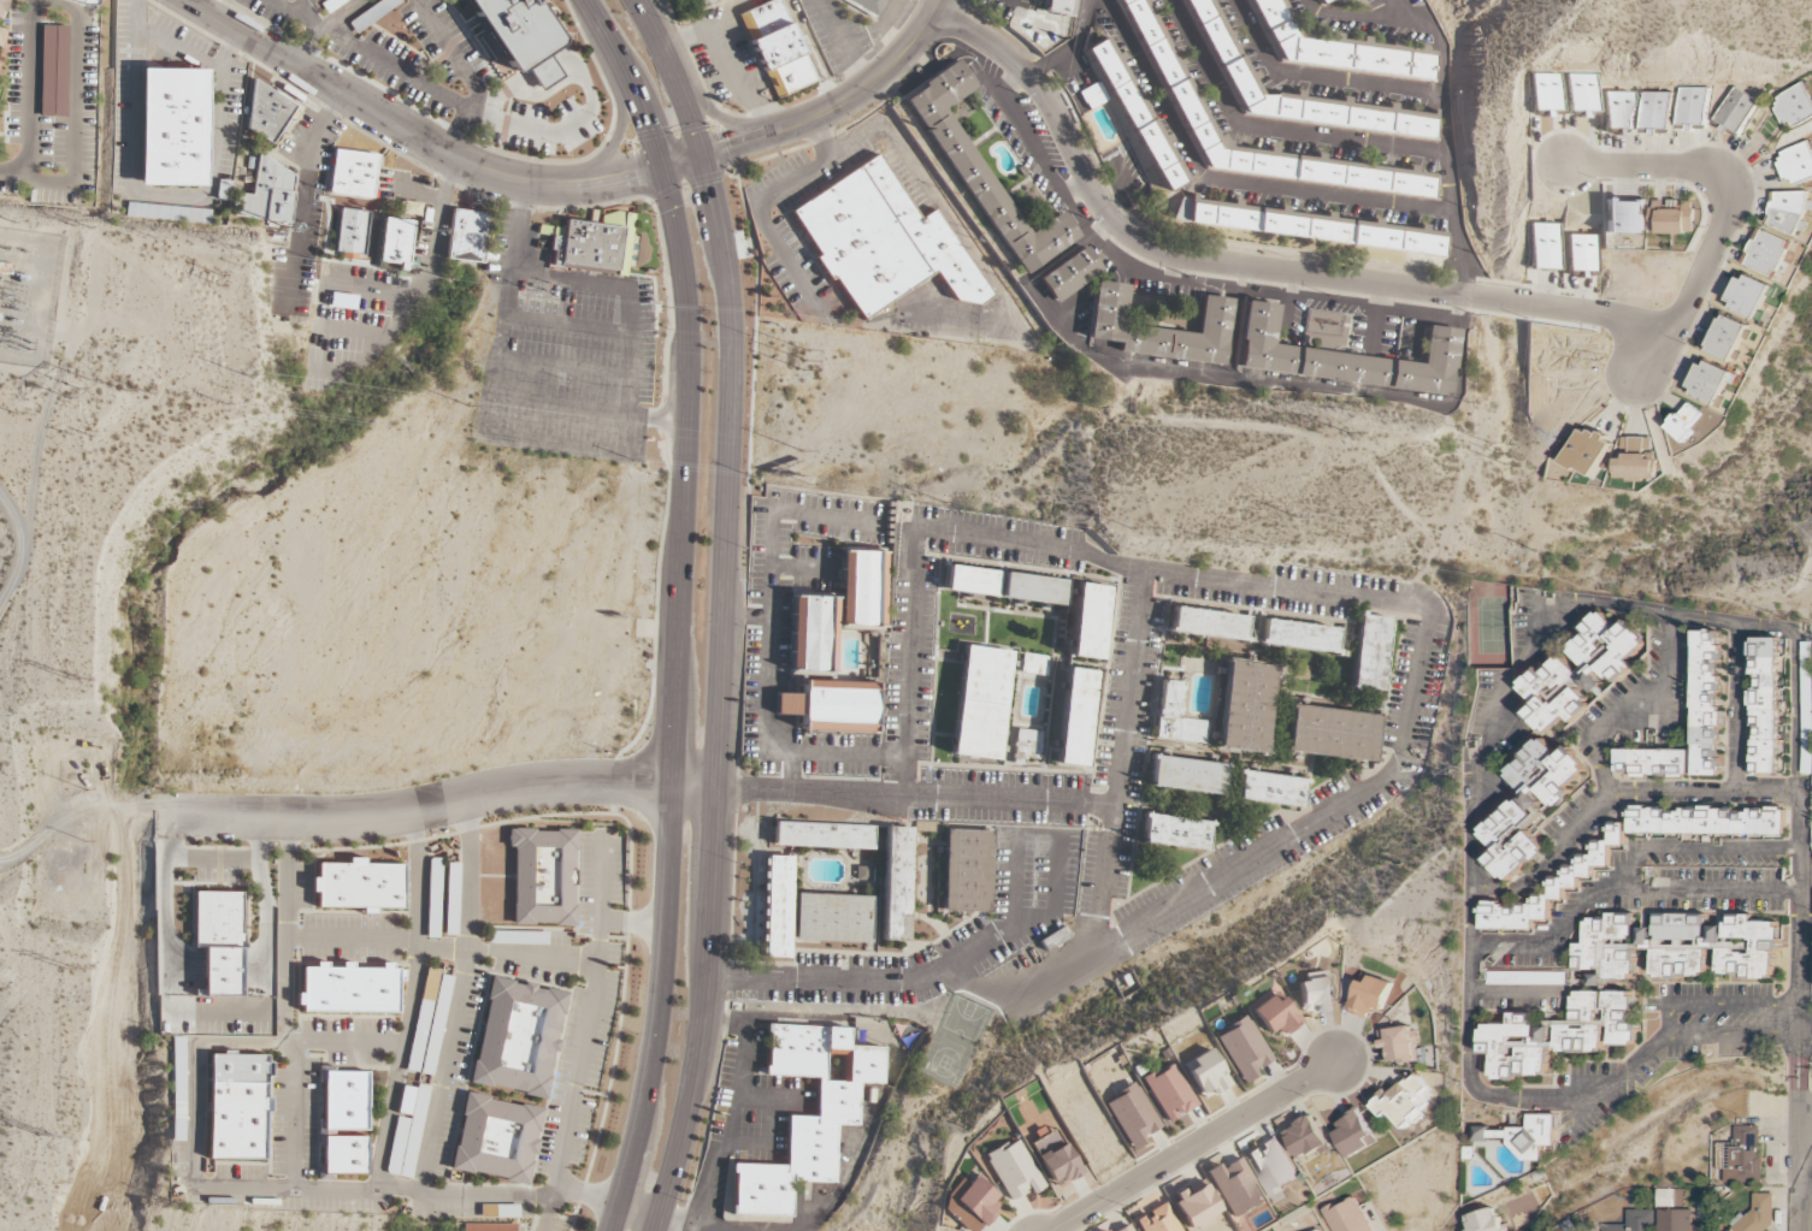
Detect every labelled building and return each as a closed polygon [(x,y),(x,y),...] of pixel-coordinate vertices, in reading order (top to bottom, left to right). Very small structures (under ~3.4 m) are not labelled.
[(529,66),(542,89),(563,77),(548,51),(563,42),(539,0),(466,0),(510,76),(529,66)] [(781,0),(774,0),(737,14),(769,100),(814,83),(781,0)] [(877,19),(887,0),(840,0),(877,19)] [(1071,0),(1048,0),(1046,12),(1068,16),(1071,0)] [(1432,198),(1435,175),(1418,172),(1415,165),(1403,170),(1324,160),(1316,143),(1315,158),(1277,153),(1270,137),(1268,152),(1231,147),(1226,136),(1209,134),(1150,0),(1123,0),(1198,168),(1432,198)] [(1435,139),(1438,110),(1429,114),(1397,110),(1393,103),(1382,108),(1350,104),(1347,96),(1336,101),(1304,97),(1301,91),(1294,90),(1293,97),(1259,93),(1254,82),(1256,72),(1248,71),(1233,39),(1234,32),(1226,31),(1212,0),(1183,0),(1236,114),(1435,139)] [(1432,81),(1435,52),(1428,51),(1424,43),(1419,46),(1389,43),(1389,45),(1369,43),(1362,28),(1360,42),(1342,40),(1339,34),(1329,32),(1328,42),(1299,38),(1282,1),(1282,0),(1245,0),(1273,62),(1432,81)] [(67,118),(68,26),(41,25),(40,117),(67,118)] [(1162,194),(1188,181),(1168,142),(1165,143),(1119,52),(1115,54),(1107,38),(1089,47),(1162,194)] [(1026,235),(945,107),(975,89),(957,60),(904,94),(1019,277),(1079,239),(1062,212),(1026,235)] [(207,71),(141,70),(140,185),(205,187),(207,71)] [(1533,111),(1543,111),(1543,115),(1562,116),(1562,74),(1533,74),(1533,111)] [(1599,75),(1570,74),(1569,115),(1598,115),(1599,75)] [(252,79),(247,129),(270,144),(294,107),(252,79)] [(1078,92),(1088,110),(1108,100),(1099,81),(1078,92)] [(1790,128),(1811,116),(1811,101),(1801,82),(1773,98),(1790,128)] [(1707,130),(1706,88),(1677,88),(1677,124),(1687,124),(1687,130),(1707,130)] [(1716,120),(1724,124),(1722,129),(1740,138),(1758,100),(1731,88),(1716,120)] [(1605,130),(1622,131),(1622,128),(1633,128),(1634,92),(1606,92),(1605,130)] [(1651,128),(1651,134),(1669,134),(1670,93),(1641,92),(1641,128),(1651,128)] [(1789,186),(1811,176),(1811,154),(1807,143),(1776,156),(1789,186)] [(373,199),(377,154),(333,150),(329,195),(373,199)] [(234,217),(287,224),(294,176),(256,153),(250,195),(237,194),(234,217)] [(958,310),(987,295),(937,209),(917,220),(880,156),(791,208),(856,321),(937,274),(958,310)] [(1799,237),(1805,222),(1801,220),(1806,209),(1811,211),(1811,208),(1811,202),(1805,199),(1776,188),(1763,223),(1799,237)] [(1442,257),(1445,233),(1426,231),(1426,230),(1380,223),(1325,216),(1325,217),(1283,212),(1283,210),(1233,204),(1233,203),(1176,196),(1173,221),(1442,257)] [(1602,233),(1646,234),(1646,201),(1603,200),(1602,233)] [(421,205),(405,201),(402,212),(419,216),(421,205)] [(1696,201),(1680,201),(1680,202),(1653,202),(1652,233),(1695,234),(1696,201)] [(212,208),(127,204),(126,218),(211,223),(212,208)] [(338,208),(332,250),(361,255),(367,213),(338,208)] [(423,208),(420,221),(427,223),(430,209),(423,208)] [(450,209),(444,259),(480,264),(488,214),(450,209)] [(547,268),(627,277),(633,214),(601,211),(600,224),(565,220),(563,230),(550,229),(547,268)] [(380,218),(374,261),(403,265),(409,221),(380,218)] [(1559,270),(1560,224),(1531,224),(1530,269),(1559,270)] [(1741,264),(1775,278),(1791,243),(1757,228),(1741,264)] [(1567,270),(1595,271),(1596,236),(1568,235),(1567,270)] [(1052,306),(1102,271),(1084,245),(1034,280),(1052,306)] [(1770,287),(1739,273),(1725,303),(1756,318),(1770,287)] [(1232,298),(1203,296),(1198,333),(1122,326),(1127,285),(1093,282),(1087,342),(1117,345),(1116,356),(1224,367),(1232,298)] [(1422,363),(1273,345),(1277,304),(1244,301),(1236,371),(1451,396),(1459,330),(1427,326),(1422,363)] [(1749,326),(1722,313),(1705,350),(1732,362),(1749,326)] [(1719,405),(1735,374),(1704,359),(1688,390),(1719,405)] [(1668,426),(1686,442),(1696,432),(1691,427),(1703,415),(1689,403),(1668,426)] [(1564,462),(1594,478),(1613,442),(1584,426),(1564,462)] [(1652,438),(1623,438),(1623,459),(1616,459),(1616,479),(1658,479),(1658,459),(1652,459),(1652,438)] [(887,551),(842,551),(839,628),(886,629),(887,551)] [(944,592),(996,597),(998,572),(946,567),(944,592)] [(1066,605),(1068,579),(1001,573),(998,599),(1066,605)] [(1069,657),(1102,661),(1110,586),(1078,582),(1069,657)] [(798,729),(877,733),(878,683),(833,682),(837,598),(792,596),(789,675),(801,675),(799,694),(775,693),(774,715),(799,716),(798,729)] [(1247,616),(1173,606),(1169,633),(1244,644),(1247,616)] [(1521,693),(1533,704),(1522,716),(1545,738),(1563,717),(1572,726),(1629,664),(1627,662),(1646,641),(1624,621),(1617,628),(1596,610),(1521,693)] [(1391,619),(1359,614),(1348,690),(1381,693),(1391,619)] [(1336,655),(1339,629),(1263,620),(1259,646),(1336,655)] [(1693,631),(1693,777),(1719,777),(1719,631),(1693,631)] [(1749,776),(1777,776),(1777,638),(1749,638),(1749,776)] [(951,756),(999,761),(1011,651),(963,646),(951,756)] [(1044,676),(1046,656),(1022,653),(1021,674),(1044,676)] [(1264,756),(1275,665),(1227,659),(1216,751),(1264,756)] [(1096,671),(1066,668),(1055,764),(1085,768),(1096,671)] [(1206,745),(1208,722),(1179,718),(1182,682),(1159,681),(1153,740),(1206,745)] [(1379,715),(1288,704),(1282,753),(1373,764),(1379,715)] [(1041,732),(1015,730),(1013,764),(1025,765),(1026,756),(1039,757),(1041,732)] [(1479,831),(1496,853),(1487,860),(1500,876),(1509,880),(1546,851),(1529,829),(1546,816),(1540,808),(1542,802),(1532,790),(1542,793),(1551,805),(1557,807),(1567,799),(1570,792),(1566,787),(1581,775),(1584,766),(1576,755),(1566,751),(1558,757),(1547,742),(1533,737),(1526,757),(1507,772),(1522,791),(1520,797),(1506,808),(1504,811),(1479,831)] [(1687,777),(1687,750),(1616,750),(1616,777),(1687,777)] [(1222,797),(1226,764),(1150,756),(1146,788),(1222,797)] [(1304,779),(1239,770),(1235,801),(1300,810),(1304,779)] [(1628,835),(1784,836),(1784,807),(1628,806),(1628,835)] [(1210,821),(1144,815),(1140,847),(1206,853),(1210,821)] [(773,847),(874,850),(875,825),(773,823),(773,847)] [(1483,905),(1482,929),(1534,930),(1534,920),(1550,920),(1550,900),(1565,900),(1565,888),(1580,889),(1580,878),(1595,878),(1595,871),(1610,871),(1610,846),(1624,846),(1624,824),(1609,824),(1609,843),(1594,842),(1594,857),(1579,857),(1579,868),(1564,868),(1564,879),(1550,879),(1550,896),(1536,896),(1536,905),(1483,905)] [(881,942),(908,942),(910,828),(884,827),(881,942)] [(510,927),(574,927),(576,830),(507,829),(507,851),(512,851),(510,927)] [(990,913),(992,831),(944,829),(942,912),(990,913)] [(791,857),(765,856),(761,958),(789,959),(791,857)] [(440,938),(442,859),(429,858),(427,938),(440,938)] [(313,907),(402,910),(403,865),(366,864),(366,863),(314,862),(313,907)] [(457,936),(460,863),(447,863),(445,935),(457,936)] [(241,892),(193,892),(193,948),(202,948),(202,998),(240,998),(241,892)] [(870,943),(872,896),(795,894),(792,941),(870,943)] [(1575,971),(1604,971),(1604,980),(1634,981),(1634,915),(1606,913),(1606,919),(1586,919),(1584,945),(1575,945),(1575,971)] [(1778,923),(1752,923),(1752,916),(1725,915),(1725,942),(1723,942),(1723,927),(1707,927),(1707,915),(1655,915),(1654,929),(1639,929),(1639,949),(1651,949),(1651,977),(1706,977),(1706,949),(1718,949),(1718,978),(1771,978),(1771,953),(1778,953),(1778,923)] [(399,964),(299,964),(299,1012),(399,1013),(399,964)] [(1382,1012),(1391,983),(1369,975),(1366,983),(1358,980),(1348,1012),(1368,1018),(1371,1008),(1382,1012)] [(544,1100),(468,1083),(491,976),(567,993),(544,1100)] [(1298,981),(1303,1013),(1333,1009),(1328,976),(1298,981)] [(1275,992),(1251,1010),(1270,1035),(1279,1029),(1285,1037),(1301,1024),(1275,992)] [(1635,1046),(1634,992),(1603,993),(1603,992),(1571,993),(1571,1022),(1551,1022),(1551,1026),(1535,1028),(1535,1013),(1510,1013),(1510,1025),(1482,1025),(1482,1055),(1492,1055),(1492,1079),(1548,1078),(1548,1054),(1604,1053),(1604,1046),(1635,1046)] [(1243,1084),(1257,1076),(1255,1071),(1273,1061),(1248,1016),(1215,1034),(1243,1084)] [(730,1214),(790,1218),(791,1182),(834,1184),(837,1126),(857,1128),(860,1083),(881,1084),(883,1048),(848,1047),(849,1029),(767,1025),(765,1076),(818,1078),(815,1118),(787,1117),(785,1166),(732,1164),(730,1214)] [(1386,1029),(1387,1040),(1383,1041),(1386,1064),(1416,1060),(1411,1026),(1386,1029)] [(170,1037),(170,1141),(182,1141),(183,1037),(170,1037)] [(1205,1100),(1232,1084),(1211,1048),(1184,1064),(1205,1100)] [(206,1159),(266,1160),(268,1054),(207,1053),(206,1159)] [(1167,1122),(1198,1105),(1174,1062),(1143,1079),(1167,1122)] [(368,1070),(318,1069),(317,1135),(367,1136),(368,1070)] [(1426,1088),(1414,1073),(1374,1104),(1385,1118),(1392,1112),(1404,1129),(1415,1121),(1417,1123),(1430,1112),(1417,1095),(1426,1088)] [(1102,1102),(1129,1152),(1146,1143),(1143,1137),(1161,1128),(1137,1083),(1102,1102)] [(385,1174),(412,1179),(429,1086),(418,1084),(418,1089),(402,1086),(397,1115),(396,1115),(385,1174)] [(544,1111),(466,1090),(447,1168),(525,1188),(544,1111)] [(1378,1144),(1360,1109),(1333,1124),(1351,1158),(1378,1144)] [(1554,1115),(1527,1115),(1526,1130),(1489,1129),(1489,1126),(1474,1126),(1474,1151),(1542,1152),(1542,1146),(1554,1146),(1554,1115)] [(1285,1130),(1302,1161),(1329,1147),(1313,1116),(1285,1130)] [(1725,1183),(1760,1184),(1761,1126),(1735,1126),(1735,1143),(1726,1143),(1725,1183)] [(1081,1173),(1057,1129),(1030,1144),(1054,1188),(1081,1173)] [(367,1138),(324,1136),(323,1175),(366,1176),(367,1138)] [(1272,1199),(1286,1192),(1283,1186),(1299,1178),(1277,1136),(1246,1152),(1272,1199)] [(1010,1201),(1029,1190),(1032,1194),(1045,1187),(1017,1137),(984,1156),(1010,1201)] [(1233,1220),(1265,1201),(1240,1158),(1221,1169),(1218,1164),(1205,1171),(1233,1220)] [(971,1230),(981,1230),(998,1210),(990,1204),(997,1196),(969,1173),(941,1207),(971,1230)] [(1212,1223),(1209,1216),(1219,1212),(1208,1184),(1185,1193),(1184,1190),(1172,1195),(1186,1230),(1192,1230),(1212,1223)] [(1684,1190),(1658,1189),(1658,1207),(1684,1207),(1684,1190)] [(1753,1193),(1752,1216),(1733,1216),(1733,1230),(1773,1230),(1773,1194),(1753,1193)] [(1334,1230),(1374,1230),(1353,1194),(1323,1211),(1334,1230)] [(1141,1230),(1180,1230),(1167,1203),(1135,1218),(1141,1230)] [(1469,1230),(1508,1230),(1506,1224),(1501,1226),(1495,1207),(1464,1217),(1469,1230)] [(1603,1230),(1653,1230),(1654,1210),(1626,1210),(1626,1225),(1603,1224),(1603,1230)] [(1702,1225),(1691,1225),(1692,1210),(1659,1210),(1658,1230),(1702,1230),(1702,1225)]
